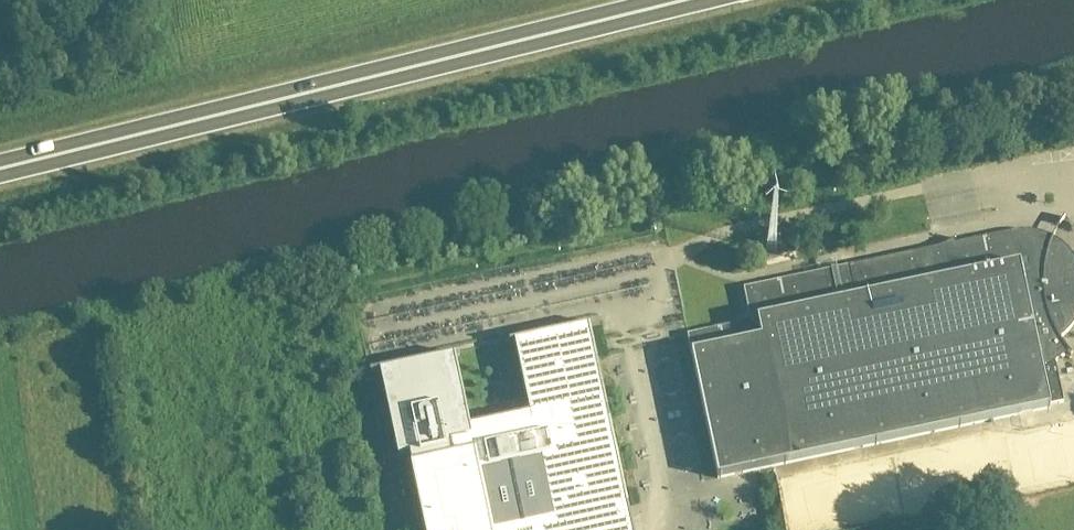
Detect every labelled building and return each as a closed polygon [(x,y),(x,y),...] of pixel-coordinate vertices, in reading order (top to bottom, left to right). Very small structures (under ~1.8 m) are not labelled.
[(1054,364),(1056,362),(1053,358),(1063,349),(1070,358),(1071,357),(1068,353),(1065,349),(1062,345),(1059,340),(1014,293),(1051,239),(1039,235),(1034,234),(1029,233),(1025,233),(1020,233),(1016,233),(1011,234),(956,246),(953,242),(955,241),(954,240),(952,242),(949,244),(946,246),(944,247),(941,248),(938,250),(935,250),(742,291),(749,324),(686,337),(716,480),(1049,410),(1048,408),(1062,405),(1054,364)] [(777,237),(782,258),(795,255),(790,234),(777,237)] [(1059,340),(1063,337),(1069,331),(1073,325),(1073,260),(1069,254),(1063,248),(1056,242),(1052,240),(1051,239),(1014,293),(1059,340)] [(588,330),(598,328),(598,326),(508,346),(508,347),(513,346),(529,417),(469,430),(453,359),(459,358),(458,356),(369,376),(369,377),(378,375),(397,459),(408,456),(410,467),(409,467),(423,529),(631,529),(588,330)]
